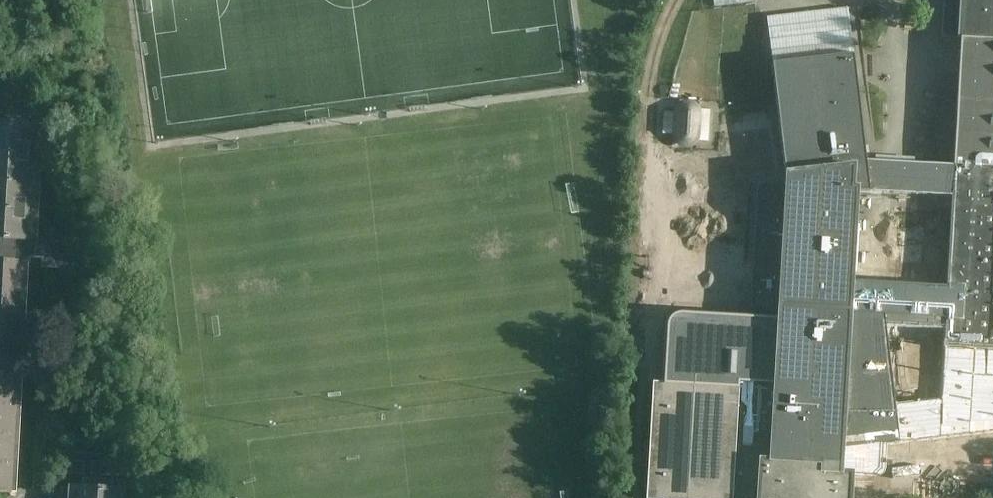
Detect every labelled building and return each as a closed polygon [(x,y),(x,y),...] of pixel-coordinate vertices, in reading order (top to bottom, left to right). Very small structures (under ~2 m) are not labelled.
[(942,38),(992,41),(992,0),(944,0),(942,38)] [(653,386),(647,497),(850,497),(851,475),(840,474),(841,461),(862,462),(862,451),(863,437),(887,434),(873,313),(849,312),(856,191),(952,197),(943,348),(992,350),(992,93),(959,91),(955,165),(908,163),(871,161),(849,8),(768,18),(787,181),(789,181),(788,190),(760,188),(753,313),(781,314),(777,387),(737,385),(736,390),(653,386)] [(677,103),(674,109),(673,130),(675,135),(679,140),(684,142),(690,140),(695,136),(697,131),(697,110),(696,104),(692,100),(687,98),(681,100),(677,103)] [(672,134),(673,113),(663,112),(662,134),(672,134)] [(12,494),(25,264),(31,265),(31,259),(35,259),(35,260),(43,261),(42,269),(85,271),(83,262),(82,257),(45,255),(45,251),(37,250),(38,241),(32,241),(32,227),(29,227),(30,214),(33,214),(34,199),(31,198),(32,185),(34,185),(35,182),(32,182),(32,169),(35,169),(36,154),(33,154),(34,140),(37,140),(37,125),(19,124),(19,119),(22,119),(22,118),(0,117),(0,241),(3,241),(2,261),(0,261),(0,494),(12,494)] [(51,230),(50,243),(79,245),(75,231),(51,230)] [(72,454),(72,455),(129,457),(125,444),(73,441),(73,454),(72,454)] [(72,462),(71,475),(85,476),(85,462),(72,462)] [(92,463),(91,476),(134,478),(130,465),(92,463)] [(125,490),(107,489),(107,484),(110,484),(110,483),(87,482),(86,488),(71,487),(70,497),(125,497),(125,490)]
